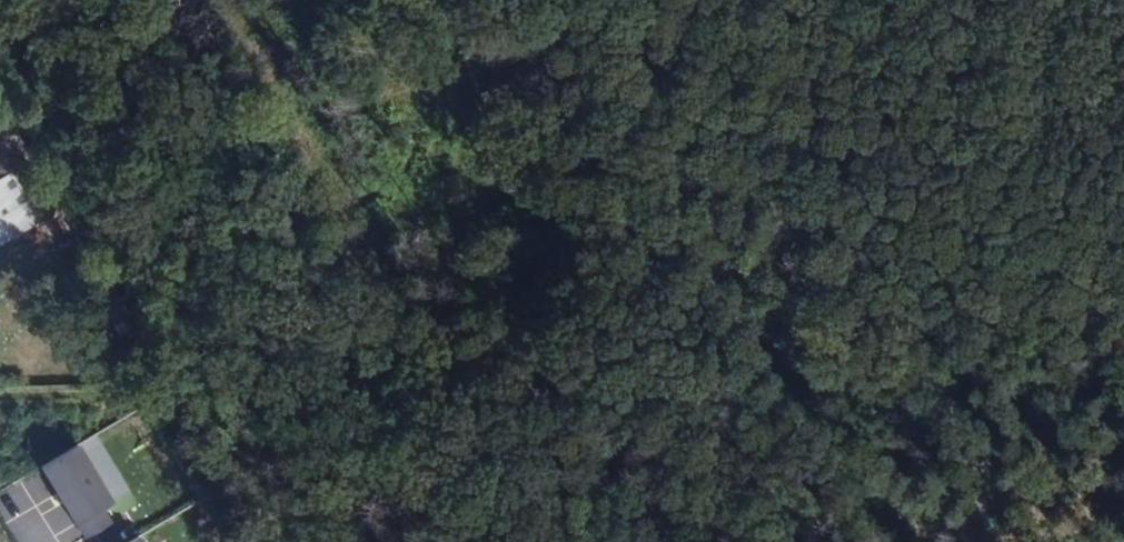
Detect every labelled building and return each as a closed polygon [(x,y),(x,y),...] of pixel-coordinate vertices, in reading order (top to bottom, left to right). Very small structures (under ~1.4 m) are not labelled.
[(52,209),(0,124),(0,242),(52,209)] [(73,444),(37,465),(70,522),(106,501),(73,444)]
